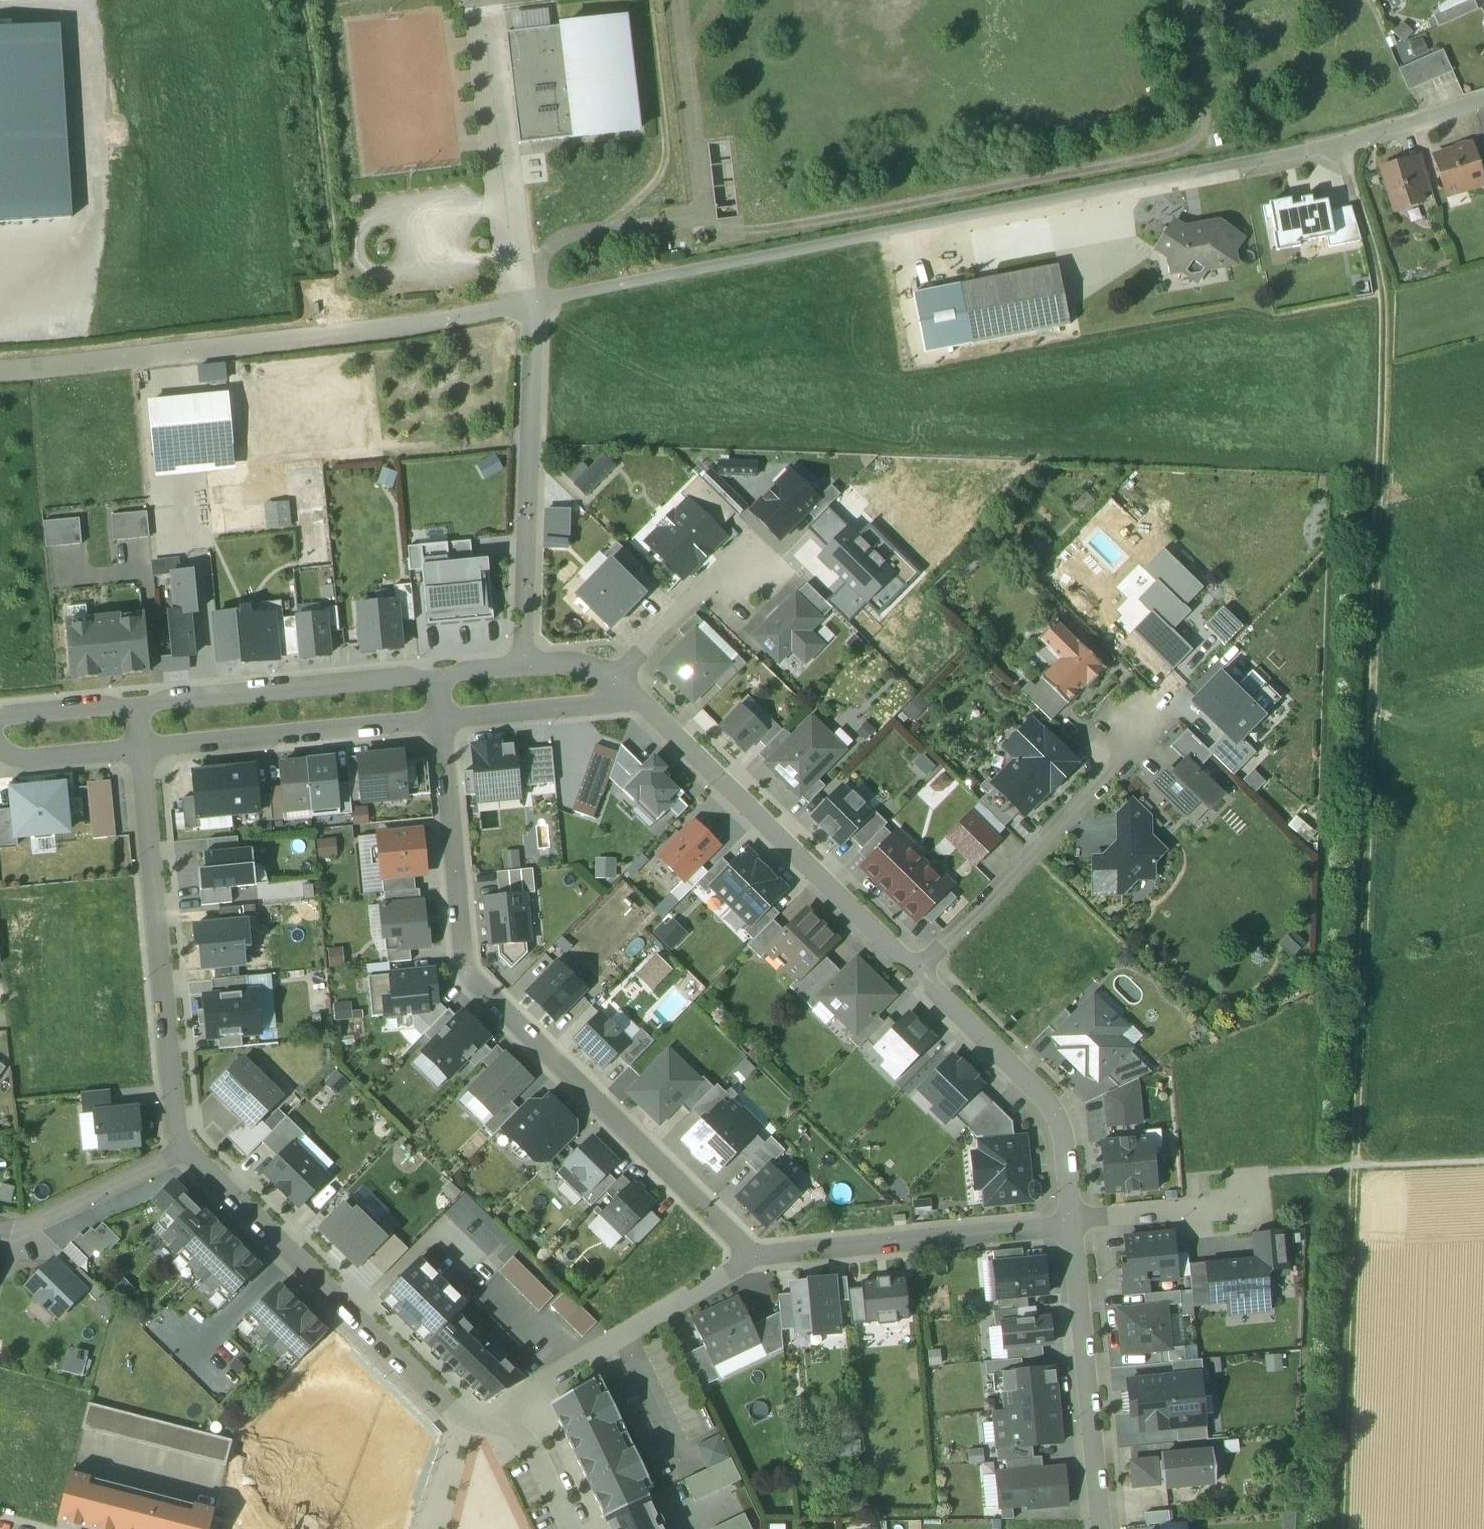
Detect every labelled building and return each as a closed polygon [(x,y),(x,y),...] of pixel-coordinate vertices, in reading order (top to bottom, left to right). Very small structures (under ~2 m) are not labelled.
[(1449,9),(1454,21),(1478,11),(1473,0),(1470,0),(1449,9)] [(626,19),(595,23),(562,27),(575,139),(608,135),(639,131),(636,108),(628,43),(629,43),(626,19)] [(0,29),(0,223),(50,220),(38,27),(0,29)] [(562,27),(506,34),(514,97),(522,96),(528,144),(575,139),(562,27)] [(1443,51),(1399,70),(1409,92),(1453,73),(1443,51)] [(1472,146),(1434,157),(1446,197),(1448,196),(1447,191),(1460,187),(1467,191),(1483,186),(1483,185),(1475,158),(1472,146)] [(1475,158),(1483,185),(1483,186),(1483,190),(1483,156),(1475,158)] [(1432,191),(1422,160),(1411,163),(1420,194),(1432,191)] [(1410,161),(1382,170),(1394,212),(1423,203),(1420,194),(1411,163),(1410,161)] [(1313,204),(1312,198),(1301,200),(1302,206),(1292,207),(1291,200),(1269,204),(1270,206),(1273,222),(1275,234),(1273,235),(1277,253),(1300,248),(1299,244),(1327,239),(1335,237),(1330,212),(1328,201),(1313,204)] [(1270,206),(1263,207),(1266,223),(1273,222),(1270,206)] [(1351,208),(1330,212),(1335,237),(1327,239),(1329,248),(1362,242),(1351,208)] [(1242,240),(1220,225),(1207,227),(1205,231),(1190,234),(1175,223),(1157,250),(1169,259),(1173,275),(1184,273),(1197,282),(1206,270),(1235,264),(1233,254),(1242,240)] [(1058,266),(962,284),(974,345),(1070,326),(1058,266)] [(974,345),(962,284),(913,294),(925,354),(974,345)] [(195,364),(196,381),(224,379),(223,362),(195,364)] [(227,381),(197,382),(197,392),(228,390),(227,381)] [(229,396),(149,404),(154,454),(234,446),(229,396)] [(604,457),(576,486),(586,495),(614,466),(604,457)] [(757,464),(719,463),(719,474),(720,476),(757,477),(757,464)] [(292,471),(295,486),(316,485),(316,480),(323,478),(322,468),(292,471)] [(379,485),(392,489),(397,475),(383,471),(379,485)] [(747,508),(710,472),(702,480),(736,514),(739,517),(747,508)] [(791,472),(751,512),(780,540),(807,513),(819,500),(818,500),(791,472)] [(702,480),(699,477),(681,495),(689,504),(690,503),(719,531),(736,514),(702,480)] [(831,486),(818,500),(819,500),(807,513),(815,521),(841,495),(831,486)] [(669,532),(663,525),(646,542),(683,579),(700,562),(698,560),(708,551),(709,552),(725,537),(719,531),(690,503),(689,504),(675,519),(678,522),(669,532)] [(292,527),(289,504),(266,507),(270,531),(292,527)] [(828,509),(808,530),(828,549),(848,528),(828,509)] [(147,512),(113,515),(116,542),(149,538),(147,512)] [(546,548),(568,548),(569,513),(547,512),(546,548)] [(79,520),(45,523),(48,548),(81,545),(79,520)] [(828,549),(818,558),(845,585),(866,606),(878,594),(890,605),(908,587),(885,564),(897,552),(869,525),(857,537),(848,528),(828,549)] [(448,545),(450,564),(473,562),(471,542),(448,545)] [(611,563),(631,583),(643,571),(618,544),(605,556),(611,563)] [(422,567),(450,564),(448,545),(420,547),(422,567)] [(422,567),(420,547),(409,548),(411,572),(422,571),(422,567)] [(1163,551),(1144,571),(1156,582),(1184,608),(1203,588),(1163,551)] [(422,571),(428,627),(495,620),(489,560),(473,562),(450,564),(422,567),(422,571)] [(178,561),(153,564),(154,577),(173,575),(173,574),(180,573),(178,561)] [(578,595),(612,629),(645,597),(631,583),(611,563),(578,595)] [(180,573),(173,574),(173,575),(177,613),(169,613),(174,658),(188,657),(194,656),(190,614),(197,613),(193,572),(180,573)] [(1156,582),(1137,601),(1150,613),(1171,633),(1189,614),(1184,608),(1156,582)] [(833,609),(807,584),(796,595),(821,620),(821,621),(833,609)] [(412,585),(395,587),(396,602),(398,602),(399,622),(415,621),(412,585)] [(845,585),(827,603),(849,624),(866,606),(845,585)] [(796,595),(754,638),(779,663),(792,650),(805,664),(822,647),(808,633),(821,621),(821,620),(796,595)] [(396,602),(359,606),(361,626),(359,626),(361,645),(363,645),(363,652),(402,649),(399,622),(398,602),(396,602)] [(338,607),(324,609),(325,615),(326,615),(328,633),(340,631),(338,607)] [(1222,608),(1205,626),(1226,645),(1243,627),(1222,608)] [(87,609),(66,611),(73,682),(111,678),(105,621),(88,622),(87,609)] [(241,618),(240,613),(214,616),(219,662),(242,660),(242,664),(279,660),(279,659),(275,620),(274,615),(241,618)] [(1150,613),(1132,632),(1174,671),(1192,652),(1171,633),(1150,613)] [(325,615),(298,618),(302,656),(302,658),(330,656),(328,633),(326,615),(325,615)] [(695,615),(678,632),(687,640),(696,631),(704,623),(695,615)] [(144,617),(105,621),(111,678),(135,676),(149,675),(144,617)] [(298,618),(275,620),(279,659),(302,656),(298,618)] [(1105,669),(1057,623),(1058,622),(1057,621),(1038,640),(1039,641),(1040,641),(1060,661),(1042,678),(1041,679),(1068,705),(1068,706),(1069,704),(1086,686),(1087,687),(1087,688),(1088,689),(1106,670),(1105,669)] [(730,665),(696,631),(687,640),(659,668),(694,702),(713,682),(730,665)] [(188,657),(174,658),(162,659),(163,672),(189,669),(188,657)] [(730,665),(713,682),(722,691),(747,665),(738,657),(730,665)] [(1225,670),(1192,704),(1225,735),(1237,746),(1243,740),(1281,700),(1253,674),(1241,686),(1225,670)] [(1068,705),(1042,680),(1035,687),(1030,682),(1021,692),(1051,722),(1068,705)] [(914,720),(928,704),(917,694),(903,710),(914,720)] [(766,731),(741,707),(720,728),(745,753),(758,739),(766,731)] [(1032,722),(1005,749),(1017,761),(994,784),(993,785),(1020,812),(1025,816),(1050,790),(1051,792),(1076,766),(1075,765),(1076,763),(1045,732),(1043,734),(1032,722)] [(758,739),(767,748),(782,732),(774,724),(766,731),(758,739)] [(768,764),(767,765),(800,797),(800,796),(817,779),(844,751),(831,738),(822,748),(802,729),(793,738),(768,764)] [(767,748),(759,755),(768,764),(793,738),(784,730),(782,732),(767,748)] [(1209,751),(1187,731),(1171,748),(1186,762),(1187,761),(1198,771),(1213,756),(1209,751)] [(1225,735),(1209,751),(1213,756),(1235,776),(1257,754),(1243,740),(1237,746),(1225,735)] [(515,743),(474,747),(476,771),(479,796),(479,802),(520,798),(519,788),(516,758),(515,743)] [(610,779),(623,792),(644,770),(622,747),(610,779)] [(529,757),(532,787),(556,784),(553,749),(528,751),(529,757)] [(403,753),(359,757),(361,781),(364,803),(387,801),(386,793),(405,791),(407,791),(404,761),(403,753)] [(359,757),(347,758),(349,782),(361,781),(359,757)] [(529,757),(516,758),(519,788),(532,787),(529,757)] [(428,759),(404,761),(407,791),(405,791),(406,797),(431,794),(428,759)] [(669,811),(680,800),(685,794),(663,773),(666,770),(655,759),(644,770),(623,792),(638,807),(643,802),(661,819),(669,811)] [(1198,771),(1187,761),(1186,762),(1174,774),(1170,771),(1154,787),(1183,817),(1199,801),(1208,810),(1223,796),(1198,771)] [(307,762),(279,765),(281,787),(284,813),(312,810),(307,762)] [(256,767),(228,770),(232,815),(259,813),(260,813),(258,796),(256,767)] [(228,770),(194,773),(196,798),(198,819),(199,819),(232,815),(228,770)] [(476,771),(464,773),(467,797),(479,796),(476,771)] [(817,779),(800,796),(809,804),(826,787),(817,779)] [(1020,812),(993,785),(994,784),(989,779),(980,787),(987,794),(979,803),(979,804),(1004,828),(1020,812)] [(111,781),(89,784),(95,840),(117,838),(111,781)] [(64,786),(13,791),(15,810),(18,836),(69,832),(64,786)] [(281,787),(270,788),(270,795),(273,821),(284,820),(284,813),(281,787)] [(847,801),(838,792),(813,817),(823,826),(821,828),(831,837),(832,836),(842,845),(850,837),(871,816),(870,815),(861,807),(862,805),(853,796),(847,801)] [(270,795),(258,796),(260,813),(259,813),(260,822),(273,821),(270,795)] [(196,798),(183,799),(185,830),(200,829),(199,819),(198,819),(196,798)] [(678,819),(689,808),(680,800),(669,811),(678,819)] [(1133,800),(1119,814),(1119,836),(1145,836),(1145,835),(1145,825),(1151,819),(1133,800)] [(1004,828),(979,804),(971,812),(997,838),(1005,829),(1004,828)] [(353,809),(354,826),(369,824),(367,807),(353,809)] [(0,811),(0,847),(19,846),(18,836),(15,810),(0,811)] [(312,810),(284,813),(284,820),(285,821),(313,818),(312,810)] [(871,816),(850,837),(862,850),(884,828),(887,824),(874,811),(870,815),(871,816)] [(971,812),(946,838),(975,867),(1001,842),(997,838),(971,812)] [(700,865),(719,845),(697,823),(683,837),(680,834),(670,845),(673,847),(661,860),(683,882),(700,865)] [(862,850),(859,854),(867,862),(893,836),(884,828),(862,850)] [(423,831),(379,836),(383,878),(415,875),(427,873),(423,831)] [(867,862),(862,868),(890,895),(922,862),(910,851),(912,849),(912,844),(907,839),(902,839),(900,841),(894,835),(867,862)] [(1145,836),(1119,836),(1119,847),(1108,859),(1102,859),(1094,867),(1094,895),(1122,895),(1137,880),(1153,879),(1153,865),(1155,865),(1155,862),(1164,852),(1147,835),(1145,835),(1145,836)] [(209,841),(210,854),(239,851),(238,838),(209,841)] [(335,840),(319,842),(321,858),(337,856),(335,840)] [(508,867),(520,866),(518,848),(506,850),(508,867)] [(257,886),(254,850),(239,851),(210,854),(203,855),(205,870),(198,870),(200,891),(231,888),(257,886)] [(731,867),(711,887),(712,889),(731,907),(767,870),(766,869),(765,870),(758,863),(759,862),(747,851),(731,867)] [(596,858),(596,876),(614,877),(615,858),(596,858)] [(708,873),(697,884),(707,894),(712,889),(711,887),(731,867),(722,859),(708,873)] [(922,862),(890,895),(917,922),(923,917),(948,891),(950,890),(939,879),(942,877),(942,871),(936,865),(931,865),(928,868),(922,862)] [(708,873),(700,865),(683,882),(671,894),(679,902),(697,884),(708,873)] [(533,869),(497,873),(499,897),(525,894),(535,893),(533,869)] [(767,870),(731,907),(750,926),(751,927),(771,906),(787,890),(776,879),(775,879),(767,872),(768,871),(767,870)] [(415,875),(383,878),(384,894),(416,890),(415,875)] [(231,888),(200,891),(202,906),(233,903),(231,888)] [(416,890),(384,894),(386,905),(421,902),(420,890),(416,890)] [(948,891),(923,917),(932,925),(957,899),(948,891)] [(499,897),(488,898),(492,947),(530,943),(525,894),(499,897)] [(679,902),(671,894),(655,911),(663,919),(679,902)] [(386,905),(382,906),(386,952),(387,952),(411,949),(430,947),(428,928),(425,928),(423,902),(386,905)] [(771,906),(751,927),(750,926),(744,931),(754,941),(774,921),(780,915),(771,906)] [(255,907),(219,910),(220,922),(249,919),(256,918),(255,907)] [(837,942),(806,911),(785,932),(767,951),(768,952),(797,980),(798,982),(824,956),(837,942)] [(252,951),(249,919),(220,922),(195,925),(197,949),(201,949),(203,969),(215,968),(239,966),(245,965),(244,951),(252,951)] [(688,935),(673,920),(666,927),(663,924),(653,934),(672,952),(688,935)] [(754,941),(748,947),(761,959),(768,952),(767,951),(785,932),(774,921),(754,941)] [(329,950),(331,969),(345,967),(344,949),(329,950)] [(411,949),(387,952),(388,963),(412,961),(411,949)] [(652,952),(632,976),(652,993),(673,969),(652,952)] [(824,956),(798,982),(797,980),(790,987),(802,999),(834,966),(824,956)] [(893,996),(857,961),(843,975),(820,998),(823,1001),(856,1033),(857,1034),(875,1015),(893,996)] [(559,964),(529,994),(556,1021),(586,991),(559,964)] [(239,966),(215,968),(216,980),(240,978),(239,966)] [(834,966),(802,999),(813,1011),(823,1001),(820,998),(843,975),(834,966)] [(436,971),(390,975),(392,998),(383,999),(385,1016),(415,1013),(429,1012),(429,1004),(439,1003),(436,971)] [(390,975),(368,977),(372,1018),(385,1016),(383,999),(392,998),(390,975)] [(216,980),(211,981),(213,998),(249,994),(247,977),(240,978),(216,980)] [(261,1035),(257,993),(249,994),(213,998),(207,998),(211,1040),(219,1039),(242,1037),(261,1035)] [(1057,1036),(1055,1038),(1065,1048),(1064,1049),(1087,1072),(1089,1071),(1098,1081),(1105,1074),(1128,1050),(1129,1050),(1109,1029),(1117,1021),(1094,998),(1074,1019),(1057,1036)] [(415,1013),(432,1029),(448,1012),(439,1003),(429,1004),(429,1012),(415,1013)] [(335,1006),(337,1021),(354,1019),(352,1004),(335,1006)] [(1065,1010),(1048,1027),(1057,1036),(1074,1019),(1065,1010)] [(433,1044),(457,1019),(449,1011),(448,1012),(432,1029),(425,1036),(433,1044)] [(424,1054),(450,1079),(467,1061),(484,1044),(489,1038),(463,1013),(457,1019),(433,1044),(424,1054)] [(602,1015),(576,1042),(605,1069),(617,1056),(630,1043),(602,1015)] [(875,1015),(857,1034),(856,1033),(849,1040),(859,1050),(867,1042),(884,1024),(875,1015)] [(876,1050),(901,1075),(935,1040),(909,1015),(898,1027),(876,1050)] [(867,1042),(876,1050),(898,1027),(889,1019),(884,1024),(867,1042)] [(630,1043),(617,1056),(630,1069),(655,1043),(642,1031),(630,1043)] [(242,1037),(219,1039),(220,1051),(243,1049),(242,1037)] [(484,1044),(467,1061),(476,1069),(483,1063),(493,1052),(484,1044)] [(493,1052),(483,1063),(491,1071),(507,1055),(498,1047),(493,1052)] [(1152,1073),(1128,1050),(1105,1074),(1119,1089),(1137,1080),(1152,1073)] [(701,1082),(670,1052),(629,1094),(660,1124),(680,1104),(701,1082)] [(532,1080),(507,1055),(491,1071),(470,1091),(495,1116),(495,1117),(510,1101),(532,1080)] [(963,1064),(961,1066),(953,1058),(921,1091),(937,1107),(941,1103),(954,1115),(979,1089),(982,1086),(974,1078),(976,1077),(963,1064)] [(746,1061),(736,1072),(745,1080),(756,1070),(746,1061)] [(243,1062),(216,1090),(246,1120),(253,1126),(260,1120),(281,1098),(243,1062)] [(336,1071),(326,1083),(338,1093),(348,1081),(336,1071)] [(704,1079),(701,1082),(680,1104),(690,1114),(693,1111),(715,1089),(704,1079)] [(1119,1089),(1105,1095),(1108,1127),(1141,1124),(1137,1080),(1119,1089)] [(715,1089),(693,1111),(703,1121),(704,1119),(707,1122),(723,1105),(726,1108),(738,1096),(731,1089),(726,1094),(718,1085),(715,1089)] [(967,1129),(993,1103),(979,1089),(954,1115),(967,1129)] [(94,1113),(112,1111),(111,1091),(83,1094),(85,1113),(94,1113)] [(495,1116),(470,1091),(460,1101),(485,1125),(495,1116)] [(216,1096),(201,1107),(223,1135),(238,1124),(216,1096)] [(535,1111),(510,1136),(515,1142),(512,1145),(512,1150),(521,1159),(526,1159),(530,1156),(535,1162),(543,1154),(568,1129),(575,1122),(549,1096),(535,1111)] [(510,1101),(495,1117),(495,1116),(485,1125),(484,1126),(494,1135),(501,1128),(519,1110),(510,1101)] [(519,1110),(501,1128),(510,1136),(535,1111),(527,1102),(519,1110)] [(993,1103),(968,1129),(977,1138),(983,1137),(1011,1135),(1014,1134),(1013,1123),(993,1103)] [(723,1105),(707,1122),(704,1119),(703,1121),(683,1141),(705,1163),(706,1162),(717,1173),(738,1151),(755,1134),(760,1129),(742,1111),(736,1117),(726,1108),(723,1105)] [(139,1108),(94,1113),(98,1151),(143,1146),(139,1108)] [(273,1132),(262,1143),(280,1160),(295,1144),(305,1135),(288,1117),(273,1132)] [(262,1143),(273,1132),(260,1120),(253,1126),(246,1120),(228,1138),(248,1158),(262,1143)] [(568,1129),(543,1154),(551,1163),(576,1137),(568,1129)] [(755,1134),(738,1151),(748,1161),(765,1144),(755,1134)] [(1011,1135),(983,1137),(983,1142),(980,1143),(981,1154),(973,1155),(975,1173),(978,1173),(978,1172),(983,1171),(986,1206),(1031,1201),(1031,1199),(1035,1199),(1038,1195),(1037,1188),(1034,1186),(1030,1186),(1025,1138),(1011,1140),(1011,1135)] [(592,1138),(566,1165),(592,1190),(608,1174),(618,1164),(592,1138)] [(1153,1138),(1101,1143),(1106,1194),(1158,1189),(1153,1138)] [(785,1152),(771,1139),(746,1164),(759,1177),(770,1167),(785,1152)] [(280,1160),(267,1174),(300,1206),(329,1177),(295,1144),(280,1160)] [(797,1194),(770,1167),(759,1177),(737,1199),(765,1227),(797,1194)] [(584,1200),(592,1208),(606,1193),(616,1182),(608,1174),(592,1190),(584,1200)] [(616,1182),(606,1193),(614,1201),(631,1184),(623,1175),(616,1182)] [(188,1196),(174,1182),(154,1203),(167,1215),(158,1224),(167,1233),(162,1239),(179,1255),(213,1220),(211,1218),(210,1219),(203,1211),(201,1209),(199,1211),(186,1198),(188,1196)] [(614,1201),(602,1214),(624,1236),(655,1206),(632,1183),(631,1184),(614,1201)] [(463,1196),(452,1185),(444,1193),(455,1204),(463,1196)] [(931,1201),(914,1203),(915,1217),(933,1215),(931,1201)] [(354,1214),(346,1206),(321,1231),(358,1268),(368,1259),(387,1239),(375,1227),(378,1223),(361,1206),(354,1214)] [(213,1220),(179,1255),(216,1292),(221,1288),(231,1298),(261,1267),(213,1220)] [(103,1224),(95,1232),(92,1229),(84,1237),(81,1234),(71,1244),(88,1260),(97,1252),(100,1255),(108,1247),(111,1250),(120,1241),(103,1224)] [(1284,1232),(1254,1235),(1256,1260),(1265,1259),(1266,1271),(1287,1269),(1284,1232)] [(387,1239),(368,1259),(384,1276),(408,1251),(392,1235),(387,1239)] [(1149,1282),(1177,1280),(1175,1255),(1173,1235),(1127,1239),(1131,1284),(1149,1282)] [(514,1241),(498,1259),(506,1266),(514,1258),(523,1249),(514,1241)] [(994,1252),(995,1264),(1024,1261),(1023,1250),(994,1252)] [(1175,1255),(1177,1280),(1191,1279),(1190,1271),(1189,1254),(1175,1255)] [(500,1273),(508,1281),(522,1267),(514,1258),(506,1266),(500,1273)] [(1024,1261),(995,1264),(998,1300),(1027,1297),(1048,1295),(1045,1259),(1024,1261)] [(1256,1260),(1207,1265),(1207,1270),(1210,1299),(1211,1304),(1228,1303),(1229,1316),(1252,1314),(1251,1301),(1268,1299),(1266,1271),(1265,1259),(1256,1260)] [(467,1305),(420,1260),(382,1299),(429,1345),(458,1315),(467,1305)] [(71,1278),(54,1261),(28,1287),(39,1297),(35,1301),(46,1312),(50,1307),(61,1318),(86,1293),(71,1278)] [(508,1281),(516,1289),(530,1275),(522,1267),(508,1281)] [(80,1269),(71,1278),(86,1293),(96,1303),(105,1294),(80,1269)] [(1207,1270),(1190,1271),(1191,1279),(1193,1301),(1210,1299),(1207,1270)] [(516,1289),(524,1297),(538,1283),(530,1275),(516,1289)] [(847,1278),(834,1279),(836,1303),(850,1301),(849,1290),(847,1278)] [(877,1281),(862,1283),(863,1289),(866,1324),(878,1323),(878,1326),(898,1324),(898,1321),(909,1320),(906,1279),(890,1281),(890,1278),(877,1279),(877,1281)] [(834,1279),(809,1281),(809,1283),(792,1285),(793,1294),(797,1330),(797,1333),(814,1331),(814,1336),(839,1333),(836,1303),(834,1279)] [(138,1293),(124,1280),(112,1292),(126,1306),(138,1293)] [(1131,1284),(1123,1285),(1125,1297),(1144,1295),(1150,1295),(1149,1282),(1131,1284)] [(524,1297),(532,1305),(546,1291),(538,1283),(524,1297)] [(327,1333),(279,1286),(250,1316),(259,1326),(255,1331),(293,1368),(313,1347),(327,1333)] [(863,1289),(849,1290),(850,1301),(852,1325),(866,1324),(863,1289)] [(532,1305),(540,1313),(554,1299),(546,1291),(532,1305)] [(551,1306),(559,1314),(573,1300),(565,1292),(551,1306)] [(1150,1295),(1144,1295),(1145,1307),(1167,1305),(1167,1306),(1181,1305),(1180,1292),(1150,1295)] [(793,1294),(779,1295),(780,1313),(782,1331),(797,1330),(793,1294)] [(1029,1309),(1027,1297),(998,1300),(999,1311),(1018,1310),(1029,1309)] [(752,1326),(739,1299),(718,1310),(738,1352),(760,1342),(752,1326)] [(559,1314),(567,1322),(581,1308),(573,1300),(559,1314)] [(1145,1307),(1117,1310),(1122,1355),(1171,1351),(1167,1306),(1167,1305),(1145,1307)] [(718,1310),(693,1322),(704,1346),(713,1364),(738,1352),(718,1310)] [(999,1311),(994,1312),(996,1328),(1003,1327),(1002,1323),(1019,1322),(1018,1310),(999,1311)] [(780,1313),(752,1326),(760,1342),(767,1357),(784,1349),(782,1331),(780,1313)] [(525,1381),(458,1315),(429,1345),(487,1403),(525,1381)] [(1019,1322),(1002,1323),(1003,1327),(1005,1349),(1007,1349),(1042,1345),(1052,1344),(1050,1319),(1019,1322)] [(69,1345),(62,1371),(83,1376),(89,1350),(69,1345)] [(1042,1345),(1007,1349),(1008,1361),(1022,1359),(1044,1357),(1042,1345)] [(704,1346),(683,1357),(693,1379),(704,1374),(709,1384),(720,1379),(713,1364),(704,1346)] [(1281,1357),(1266,1358),(1269,1374),(1283,1373),(1281,1357)] [(1008,1361),(986,1363),(987,1376),(998,1375),(998,1374),(1023,1371),(1022,1359),(1008,1361)] [(1202,1360),(1172,1363),(1174,1377),(1194,1375),(1194,1376),(1203,1375),(1202,1360)] [(1023,1371),(998,1374),(998,1375),(1000,1394),(1004,1393),(1006,1411),(1058,1406),(1057,1395),(1056,1395),(1055,1384),(1056,1384),(1055,1372),(1054,1372),(1054,1369),(1023,1371)] [(1174,1377),(1128,1381),(1132,1417),(1140,1416),(1141,1432),(1177,1429),(1206,1426),(1205,1415),(1212,1415),(1210,1397),(1196,1398),(1194,1376),(1194,1375),(1174,1377)] [(595,1381),(553,1406),(577,1456),(621,1436),(616,1426),(623,1422),(610,1395),(603,1399),(595,1381)] [(234,1439),(89,1404),(82,1431),(227,1466),(234,1439)] [(1006,1411),(993,1412),(997,1449),(1010,1447),(1010,1449),(1033,1447),(1062,1444),(1058,1406),(1006,1411)] [(1206,1426),(1177,1429),(1178,1443),(1208,1440),(1206,1426)] [(621,1436),(577,1456),(605,1518),(650,1497),(643,1482),(649,1479),(635,1448),(628,1451),(621,1436)] [(720,1436),(697,1447),(708,1470),(731,1460),(720,1436)] [(450,1528),(532,1528),(499,1445),(471,1439),(470,1440),(450,1528)] [(1033,1447),(1010,1449),(1010,1447),(997,1449),(998,1463),(1006,1462),(1006,1461),(1034,1459),(1034,1458),(1033,1447)] [(1212,1451),(1174,1455),(1163,1456),(1163,1462),(1165,1480),(1165,1482),(1165,1488),(1205,1485),(1205,1484),(1214,1484),(1212,1462),(1213,1462),(1212,1451)] [(1034,1459),(1006,1461),(1006,1462),(1007,1473),(1043,1470),(1042,1457),(1034,1458),(1034,1459)] [(742,1481),(731,1460),(708,1470),(685,1481),(696,1503),(742,1481)] [(1156,1461),(1132,1463),(1134,1487),(1158,1485),(1158,1481),(1156,1463),(1156,1461)] [(1163,1462),(1156,1463),(1158,1481),(1165,1480),(1163,1462)] [(1007,1473),(997,1474),(1000,1508),(1001,1508),(1013,1507),(1028,1506),(1028,1508),(1048,1506),(1048,1508),(1068,1506),(1064,1468),(1043,1470),(1007,1473)] [(84,1528),(135,1528),(143,1500),(89,1486),(91,1478),(71,1473),(58,1522),(84,1528)] [(610,1528),(616,1528),(656,1509),(653,1504),(650,1497),(605,1518),(608,1524),(610,1528)] [(143,1500),(135,1528),(211,1528),(216,1510),(195,1504),(192,1513),(143,1500)] [(1013,1507),(1001,1508),(1002,1520),(1014,1520),(1013,1507)] [(656,1509),(616,1528),(665,1528),(656,1509)] [(1169,1512),(1145,1514),(1146,1526),(1170,1523),(1169,1512)] [(715,1528),(752,1528),(745,1514),(715,1528)]
